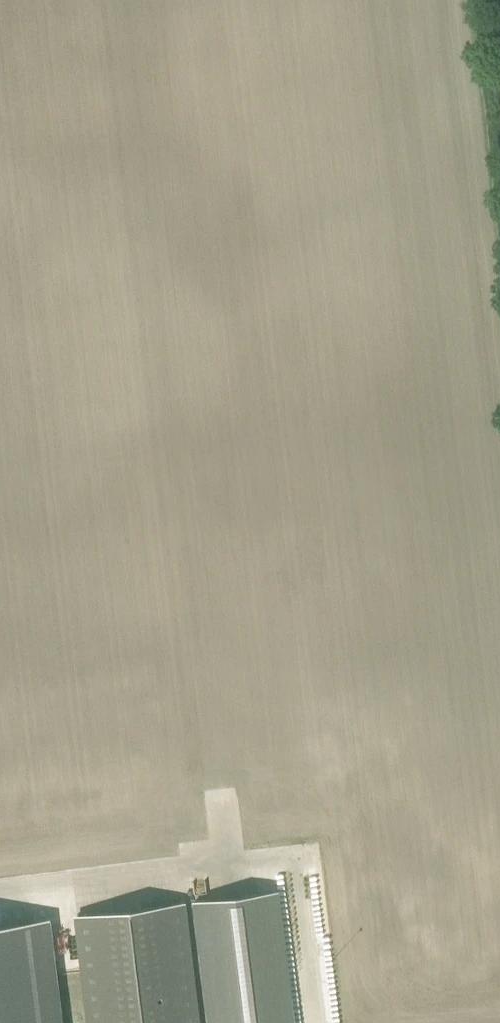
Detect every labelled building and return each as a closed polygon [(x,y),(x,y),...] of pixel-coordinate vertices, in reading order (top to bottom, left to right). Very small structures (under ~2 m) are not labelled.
[(275,891),(195,900),(210,1022),(291,1022),(275,891)] [(181,902),(77,915),(90,1022),(196,1022),(181,902)] [(45,918),(0,924),(0,1022),(58,1022),(45,918)]
